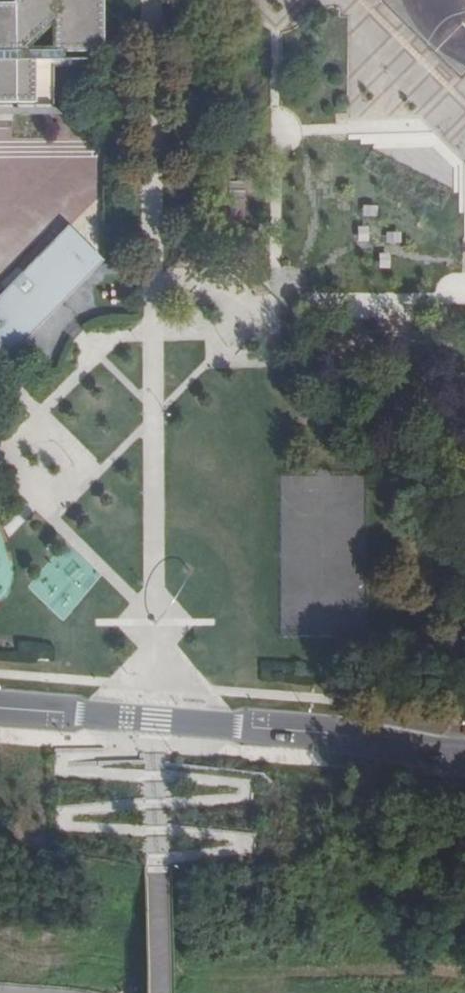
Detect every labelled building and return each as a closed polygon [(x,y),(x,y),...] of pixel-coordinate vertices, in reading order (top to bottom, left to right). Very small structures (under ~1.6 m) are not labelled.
[(100,0),(13,0),(13,3),(0,3),(0,103),(13,103),(13,109),(21,114),(50,113),(50,60),(60,60),(61,50),(100,51),(100,0)] [(430,51),(426,54),(454,81),(464,71),(464,0),(378,0),(430,51)] [(66,229),(0,296),(0,362),(99,263),(66,229)]
